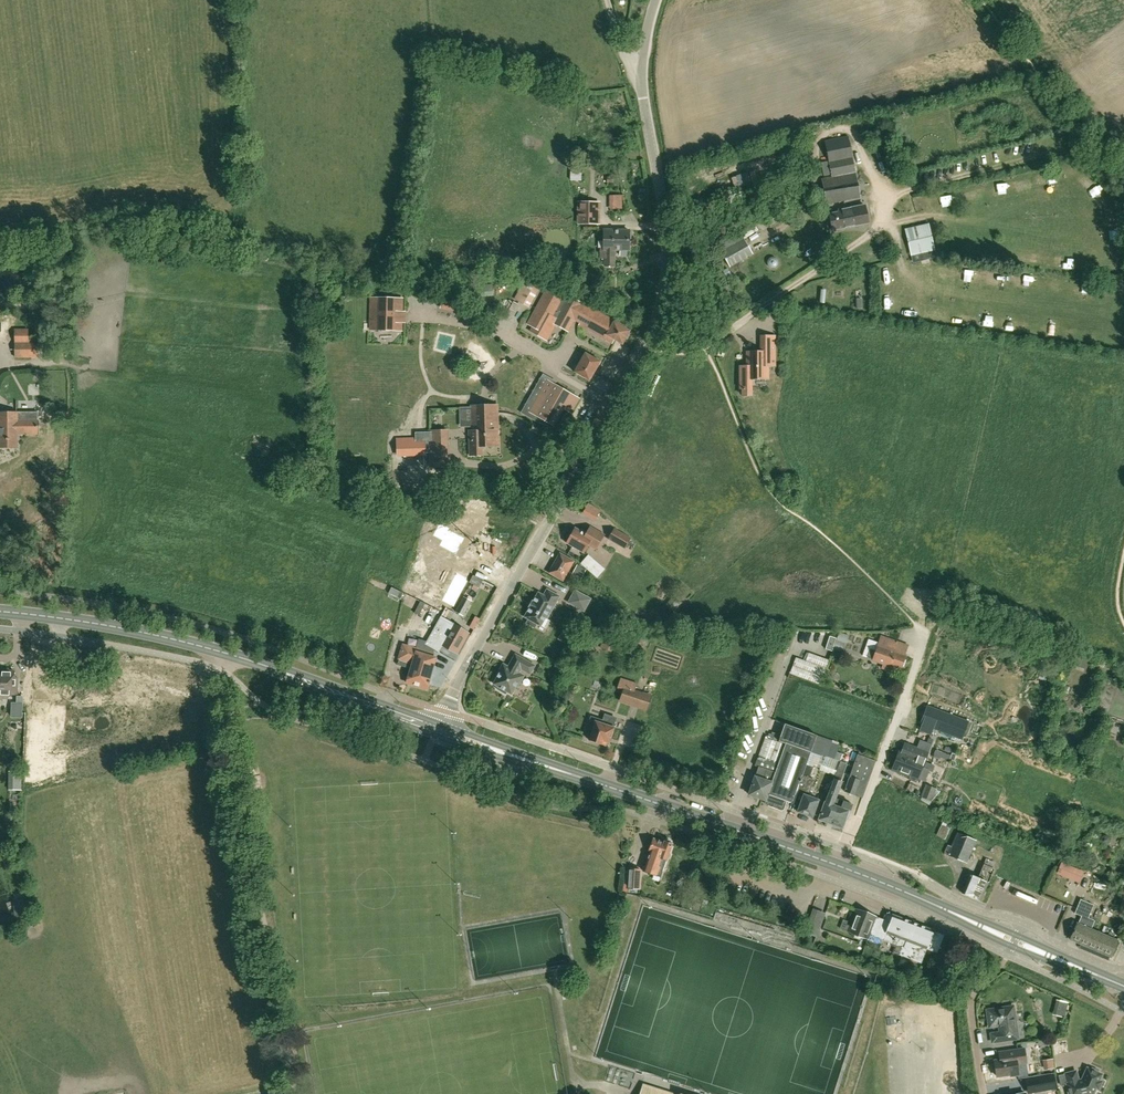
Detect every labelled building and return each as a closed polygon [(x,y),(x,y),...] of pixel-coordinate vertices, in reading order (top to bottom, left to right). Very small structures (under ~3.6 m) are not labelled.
[(847,138),(825,142),(833,177),(822,179),(827,204),(859,197),(847,138)] [(571,181),(581,180),(581,160),(571,160),(571,181)] [(730,176),(732,188),(750,185),(748,172),(730,176)] [(622,196),(609,196),(609,211),(622,211),(622,196)] [(577,202),(577,223),(600,224),(600,202),(577,202)] [(850,226),(858,224),(868,222),(865,206),(854,208),(838,211),(839,213),(829,215),(832,230),(850,226)] [(777,211),(765,219),(770,226),(782,218),(777,211)] [(928,224),(906,229),(912,255),(934,250),(928,224)] [(601,258),(605,258),(605,266),(613,266),(614,249),(629,249),(629,240),(631,239),(631,232),(629,231),(604,230),(603,249),(601,249),(601,258)] [(721,252),(729,267),(753,254),(744,239),(721,252)] [(539,287),(529,282),(525,279),(514,299),(529,307),(539,287)] [(492,284),(472,286),(474,298),(493,295),(492,284)] [(568,331),(577,315),(583,318),(581,320),(606,334),(604,338),(612,343),(614,339),(622,344),(629,331),(622,327),(622,326),(550,285),(528,324),(544,333),(553,317),(554,318),(552,322),(568,331)] [(402,298),(371,297),(371,329),(401,330),(402,321),(399,321),(400,312),(402,312),(402,298)] [(457,302),(441,299),(440,309),(456,312),(457,302)] [(37,336),(28,336),(28,331),(15,331),(15,357),(37,357),(37,343),(37,336)] [(761,352),(747,352),(747,369),(740,370),(740,389),(743,389),(743,384),(751,384),(751,379),(768,379),(768,366),(775,366),(775,336),(761,336),(761,338),(761,352)] [(585,353),(574,372),(568,382),(574,385),(580,375),(589,381),(600,361),(585,353)] [(36,370),(34,375),(40,378),(43,373),(36,370)] [(548,380),(530,412),(553,426),(564,408),(571,413),(576,405),(568,400),(572,394),(548,380)] [(460,408),(460,409),(460,422),(472,421),(472,426),(472,432),(469,432),(469,439),(470,456),(482,455),(482,447),(499,446),(498,430),(498,421),(498,417),(498,413),(498,408),(497,405),(471,406),(471,407),(460,408)] [(17,447),(17,434),(37,433),(37,420),(17,420),(17,412),(0,413),(0,447),(17,447)] [(430,430),(428,430),(428,432),(429,449),(449,448),(448,429),(443,430),(430,430)] [(415,438),(397,438),(397,456),(426,456),(426,453),(425,442),(416,442),(415,438)] [(593,519),(599,509),(586,502),(580,513),(593,519)] [(430,540),(430,541),(439,546),(455,554),(455,556),(459,549),(458,548),(460,544),(461,544),(465,538),(458,535),(449,530),(450,528),(439,523),(433,536),(430,540)] [(590,527),(587,532),(586,532),(585,534),(575,528),(566,543),(584,553),(588,545),(596,550),(604,535),(590,527)] [(630,539),(614,529),(608,539),(625,549),(630,539)] [(562,580),(573,561),(560,554),(550,572),(562,580)] [(594,560),(586,569),(597,578),(605,570),(594,560)] [(570,573),(579,578),(585,569),(576,564),(570,573)] [(456,575),(441,603),(453,610),(468,582),(456,575)] [(529,608),(525,617),(528,619),(526,623),(534,628),(537,624),(541,626),(545,628),(550,621),(546,619),(559,596),(547,590),(544,596),(538,593),(533,602),(531,601),(528,607),(529,608)] [(590,599),(575,590),(568,602),(584,611),(590,599)] [(463,597),(455,611),(463,616),(471,601),(463,597)] [(427,642),(426,644),(434,649),(437,651),(441,644),(442,644),(458,653),(459,650),(467,637),(469,634),(452,624),(441,618),(427,642)] [(839,632),(836,640),(844,643),(847,635),(839,632)] [(829,636),(825,649),(832,651),(836,638),(829,636)] [(881,637),(879,643),(868,639),(862,655),(873,659),(873,660),(884,664),(883,668),(888,669),(890,666),(900,669),(905,656),(894,652),(897,643),(881,637)] [(403,645),(397,665),(409,669),(408,670),(410,671),(407,683),(427,689),(428,684),(431,673),(427,672),(433,655),(433,654),(434,649),(426,644),(427,642),(419,639),(416,649),(403,645)] [(1071,663),(1086,668),(1090,655),(1076,650),(1071,663)] [(788,673),(819,684),(828,659),(805,651),(802,659),(794,656),(788,673)] [(503,664),(497,676),(498,677),(494,684),(498,687),(497,689),(506,694),(507,692),(512,694),(516,687),(517,688),(524,676),(519,673),(522,669),(530,674),(535,666),(516,655),(509,667),(503,664)] [(15,672),(8,671),(8,669),(0,669),(0,698),(7,699),(11,694),(17,695),(18,678),(14,678),(15,672)] [(618,702),(646,711),(651,695),(623,686),(618,702)] [(968,722),(927,706),(920,723),(922,724),(920,730),(931,734),(933,728),(962,739),(968,722)] [(605,745),(607,741),(609,742),(613,728),(610,727),(613,717),(604,714),(601,724),(595,722),(590,739),(605,745)] [(793,801),(793,799),(811,752),(817,736),(785,724),(778,741),(785,744),(777,765),(758,758),(755,766),(758,766),(749,795),(782,806),(785,798),(793,801)] [(840,762),(826,757),(832,741),(817,736),(811,752),(793,799),(801,801),(798,811),(812,817),(815,809),(821,812),(825,801),(821,800),(821,801),(808,796),(814,779),(809,777),(813,765),(816,766),(816,767),(820,769),(819,770),(828,774),(835,776),(840,762)] [(894,763),(892,770),(909,777),(908,779),(916,782),(917,778),(925,781),(929,771),(932,772),(934,766),(926,763),(924,767),(922,767),(923,764),(924,764),(928,752),(931,744),(920,740),(917,747),(905,743),(902,751),(899,750),(897,757),(895,756),(893,763),(894,763)] [(935,748),(933,754),(947,761),(950,756),(935,748)] [(862,797),(875,761),(857,754),(844,791),(862,797)] [(835,776),(825,801),(821,812),(818,820),(842,828),(845,820),(846,820),(852,804),(844,801),(841,808),(833,805),(842,782),(839,781),(845,764),(840,762),(835,776)] [(936,789),(925,785),(921,797),(932,800),(936,789)] [(935,835),(945,838),(949,825),(940,822),(935,835)] [(951,847),(948,845),(945,853),(966,862),(976,840),(958,832),(951,847)] [(643,871),(657,876),(659,870),(663,871),(667,859),(669,858),(670,854),(669,852),(672,843),(671,843),(670,841),(667,840),(665,841),(664,840),(664,842),(653,838),(643,871)] [(984,858),(983,864),(992,866),(993,861),(984,858)] [(1079,882),(1083,869),(1059,861),(1055,874),(1079,882)] [(988,882),(994,869),(984,864),(978,878),(970,874),(962,893),(980,901),(988,882)] [(619,867),(618,888),(629,889),(629,867),(619,867)] [(629,889),(640,890),(641,870),(630,869),(629,889)] [(1088,928),(1091,929),(1095,920),(1088,918),(1093,905),(1080,900),(1075,913),(1081,916),(1078,923),(1077,923),(1070,939),(1081,944),(1088,928)] [(804,933),(817,937),(825,913),(812,908),(804,933)] [(870,939),(879,918),(856,909),(851,923),(843,920),(840,928),(870,939)] [(879,918),(870,939),(876,942),(877,938),(901,947),(899,954),(921,963),(927,948),(937,952),(943,935),(933,931),(933,930),(887,912),(884,920),(879,918)] [(1088,928),(1081,944),(1111,957),(1118,940),(1091,929),(1088,928)] [(1054,1014),(1064,1016),(1067,1001),(1057,999),(1054,1014)] [(1018,1038),(1015,1023),(1013,1006),(986,1010),(989,1027),(997,1026),(997,1025),(998,1032),(990,1032),(991,1042),(1018,1038)] [(1018,1074),(1017,1064),(1026,1063),(1024,1048),(998,1052),(999,1060),(994,1061),(994,1063),(992,1065),(993,1068),(995,1069),(996,1076),(1010,1074),(1010,1076),(1018,1074)] [(1065,1074),(1068,1083),(1067,1083),(1069,1093),(1089,1093),(1093,1093),(1096,1087),(1095,1086),(1097,1080),(1098,1081),(1101,1074),(1098,1073),(1099,1070),(1092,1067),(1091,1070),(1087,1068),(1082,1080),(1078,1080),(1076,1071),(1065,1074)] [(1053,1075),(1038,1078),(1026,1080),(1028,1093),(1040,1091),(1055,1088),(1053,1075)] [(639,1093),(668,1093),(642,1086),(639,1093)]
